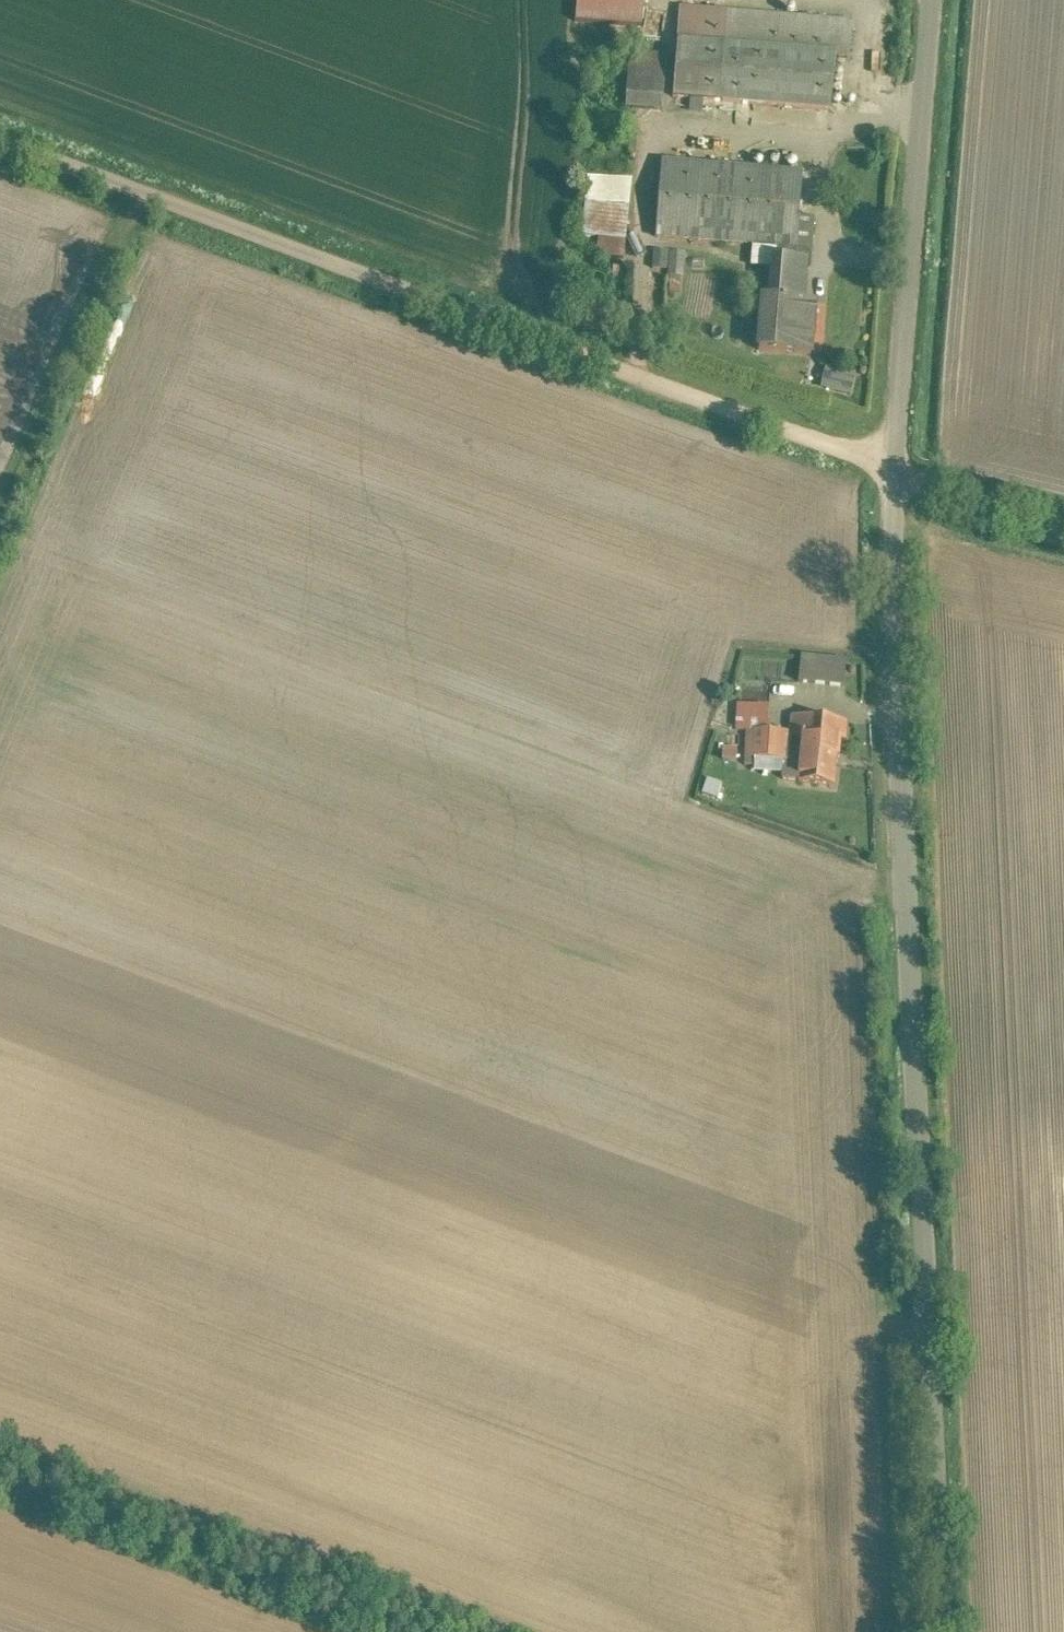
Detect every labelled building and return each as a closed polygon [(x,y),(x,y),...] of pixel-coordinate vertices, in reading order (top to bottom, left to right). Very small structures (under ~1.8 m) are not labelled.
[(573,28),(642,34),(645,0),(575,0),(573,28)] [(854,23),(679,10),(672,105),(690,106),(689,115),(703,116),(704,108),(832,117),(836,63),(851,65),(854,23)] [(661,133),(665,82),(643,80),(638,131),(661,133)] [(801,222),(804,175),(662,166),(657,246),(751,252),(750,272),(769,273),(770,264),(815,267),(818,223),(801,222)] [(624,257),(631,186),(586,182),(579,253),(624,257)] [(652,278),(685,279),(685,253),(652,252),(652,278)] [(753,317),(750,358),(814,362),(817,310),(805,309),(807,269),(772,266),(770,305),(760,304),(759,318),(753,317)] [(825,378),(809,376),(806,400),(822,402),(825,378)] [(847,664),(801,660),(798,689),(844,693),(847,664)] [(746,734),(767,736),(768,712),(736,710),(734,734),(746,734)] [(846,745),(847,726),(790,721),(788,737),(788,745),(800,746),(796,789),(836,793),(840,744),(846,745)] [(788,745),(788,737),(767,736),(746,734),(744,765),(786,768),(788,745)]
